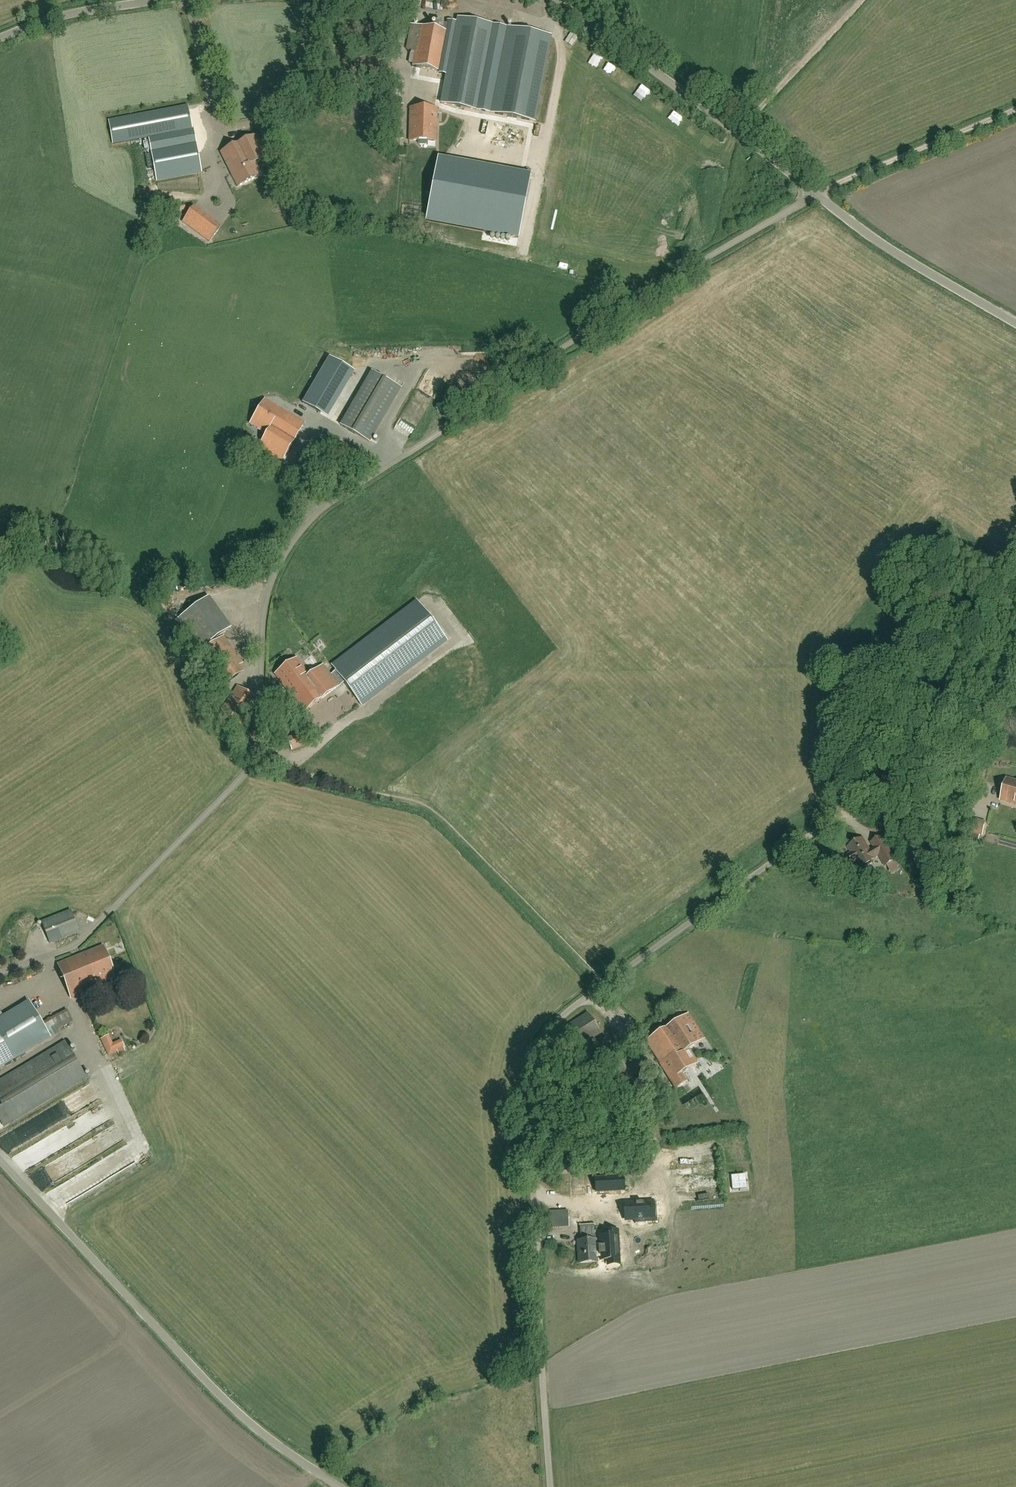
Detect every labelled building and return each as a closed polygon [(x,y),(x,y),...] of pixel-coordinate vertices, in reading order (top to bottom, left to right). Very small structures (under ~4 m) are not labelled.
[(451,0),(442,0),(441,15),(450,15),(451,0)] [(475,110),(488,44),(497,46),(501,26),(457,18),(455,31),(441,104),(475,110)] [(447,32),(420,27),(411,25),(406,51),(411,52),(408,64),(413,65),(413,67),(440,72),(447,32)] [(510,56),(506,66),(517,70),(520,60),(510,56)] [(110,120),(114,144),(193,130),(189,106),(110,120)] [(436,141),(437,108),(410,108),(409,141),(436,141)] [(254,162),(267,155),(256,135),(221,153),(238,186),(261,175),(254,162)] [(196,142),(151,150),(156,181),(201,173),(196,142)] [(145,149),(137,151),(139,158),(147,155),(145,149)] [(217,183),(201,187),(209,223),(226,220),(217,183)] [(181,195),(190,221),(205,215),(197,190),(181,195)] [(203,237),(210,242),(219,229),(212,224),(203,237)] [(442,242),(453,240),(451,229),(440,232),(442,242)] [(418,414),(436,381),(428,377),(433,368),(427,364),(404,406),(418,414)] [(341,426),(369,443),(401,389),(373,372),(341,426)] [(320,414),(325,406),(308,396),(303,404),(320,414)] [(281,461),(304,423),(265,399),(250,424),(266,434),(258,447),(281,461)] [(198,652),(231,628),(226,621),(209,598),(176,621),(198,652)] [(339,686),(345,682),(363,706),(447,642),(417,602),(333,667),(336,671),(331,675),(323,665),(309,676),(297,659),(275,675),(304,714),(340,687),(339,686)] [(238,687),(217,719),(236,733),(255,706),(252,704),(256,699),(238,687)] [(438,719),(441,720),(443,715),(435,712),(426,732),(432,735),(438,719)] [(302,733),(287,738),(292,751),(307,746),(302,733)] [(438,768),(443,771),(448,762),(444,759),(438,768)] [(1001,800),(1015,804),(1015,781),(1007,779),(1001,800)] [(971,817),(966,832),(982,836),(986,822),(971,817)] [(863,839),(849,848),(852,854),(849,856),(853,863),(857,861),(860,867),(875,859),(874,859),(880,856),(886,867),(895,861),(886,845),(877,851),(876,848),(870,851),(863,839)] [(50,944),(79,932),(71,911),(42,922),(50,944)] [(71,999),(117,981),(104,947),(58,965),(71,999)] [(48,1039),(59,1033),(58,1030),(73,1021),(68,1012),(42,1028),(28,1004),(0,1020),(0,1068),(49,1040),(48,1039)] [(646,1041),(677,1089),(687,1082),(681,1074),(697,1063),(688,1050),(704,1039),(687,1014),(646,1041)] [(100,1040),(108,1056),(117,1052),(119,1055),(126,1052),(124,1049),(126,1049),(121,1040),(113,1044),(109,1036),(100,1040)] [(13,1122),(87,1076),(65,1042),(0,1082),(0,1122),(4,1128),(13,1122)] [(72,1092),(81,1104),(93,1096),(83,1084),(72,1092)] [(18,1140),(50,1126),(45,1115),(27,1122),(27,1121),(14,1127),(16,1132),(15,1133),(18,1140)] [(95,1132),(111,1122),(109,1118),(92,1128),(95,1132)] [(53,1135),(43,1137),(45,1150),(55,1148),(53,1135)] [(741,1136),(731,1140),(733,1146),(744,1142),(741,1136)] [(24,1151),(14,1156),(22,1170),(32,1164),(24,1151)] [(739,1182),(746,1182),(745,1175),(731,1176),(732,1190),(739,1189),(739,1182)] [(596,1192),(624,1191),(623,1177),(595,1178),(596,1192)] [(656,1202),(628,1204),(629,1221),(649,1220),(657,1220),(657,1214),(656,1202)] [(568,1211),(556,1212),(557,1224),(569,1223),(568,1211)] [(583,1212),(571,1213),(572,1231),(584,1230),(583,1212)] [(594,1246),(592,1246),(593,1255),(594,1255),(594,1260),(601,1260),(603,1259),(613,1259),(613,1249),(612,1230),(604,1231),(601,1231),(602,1236),(600,1236),(593,1236),(594,1246)] [(586,1255),(590,1255),(590,1239),(577,1240),(578,1259),(586,1258),(586,1255)]
